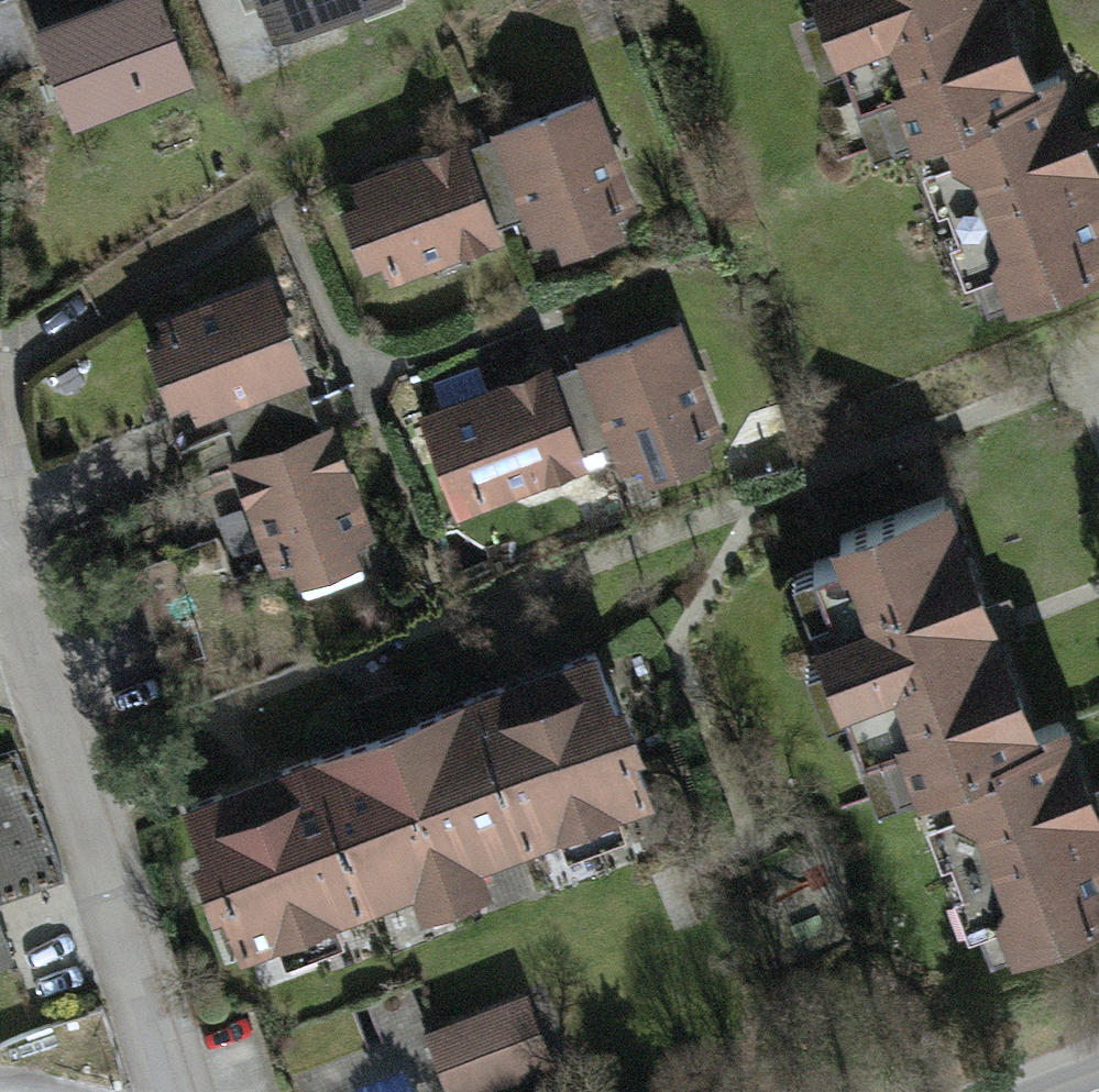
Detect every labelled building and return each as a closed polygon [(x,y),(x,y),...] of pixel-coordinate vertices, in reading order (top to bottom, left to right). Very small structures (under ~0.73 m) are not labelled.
[(79,122),(201,75),(172,0),(32,0),(79,122)] [(315,15),(354,0),(309,0),(315,15)] [(880,143),(926,126),(1037,83),(1005,0),(825,0),(880,143)] [(1098,265),(1098,149),(1069,71),(1037,83),(926,126),(995,305),(1098,265)] [(595,84),(491,124),(542,256),(646,216),(595,84)] [(504,229),(466,130),(334,180),(372,279),(504,229)] [(310,368),(271,268),(142,317),(181,418),(310,368)] [(680,312),(576,352),(624,478),(728,438),(680,312)] [(459,510),(589,460),(550,359),(420,409),(459,510)] [(381,539),(333,413),(228,453),(277,579),(381,539)] [(922,775),(1039,729),(940,480),(784,542),(882,791),(922,775)] [(594,641),(535,664),(593,817),(652,795),(594,641)] [(535,664),(476,686),(534,840),(593,817),(535,664)] [(476,686),(416,708),(474,862),(534,840),(476,686)] [(416,708),(357,731),(415,884),(474,862),(416,708)] [(1098,907),(1098,801),(1066,719),(1039,729),(922,775),(991,949),(1098,907)] [(357,731),(297,753),(355,907),(415,884),(357,731)] [(297,753),(238,775),(296,929),(355,907),(297,753)] [(238,775),(179,797),(237,951),(296,929),(238,775)] [(12,944),(0,914),(0,949),(12,944)] [(428,1037),(446,1091),(504,1091),(555,1075),(531,1003),(428,1037)]
